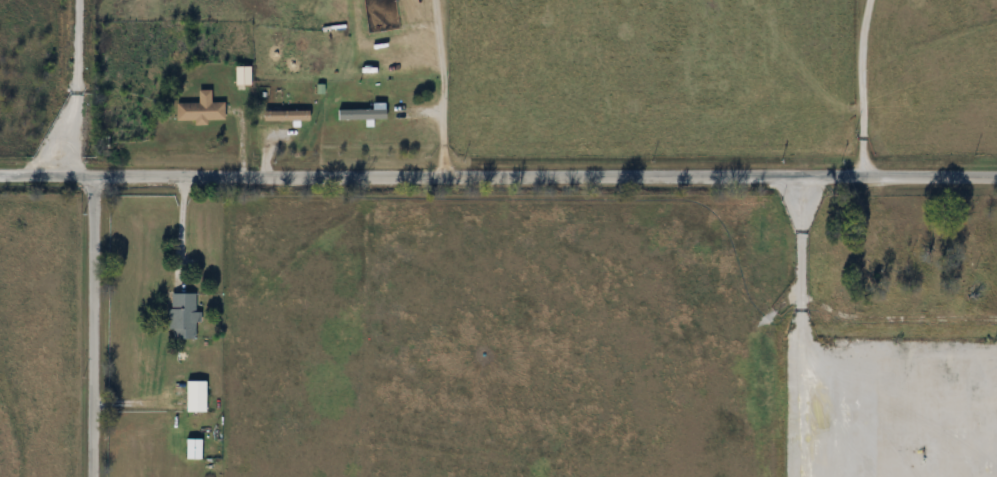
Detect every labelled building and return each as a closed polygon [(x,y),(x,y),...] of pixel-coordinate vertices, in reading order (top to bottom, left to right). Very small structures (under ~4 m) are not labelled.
[(251,67),(236,67),(236,85),(251,85),(251,67)] [(226,102),(177,102),(177,122),(226,122),(226,102)] [(338,109),(338,120),(387,120),(387,109),(338,109)] [(310,111),(264,111),(264,121),(310,121),(310,111)] [(196,294),(170,294),(170,340),(198,340),(198,313),(196,313),(196,294)] [(187,413),(207,413),(207,381),(187,381),(187,413)] [(187,458),(201,458),(201,440),(187,440),(187,458)]
